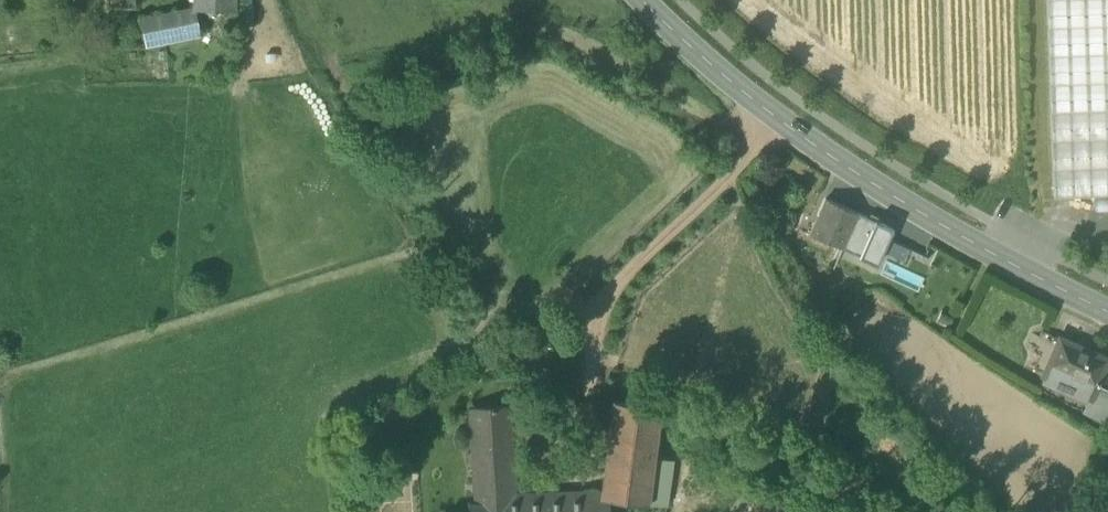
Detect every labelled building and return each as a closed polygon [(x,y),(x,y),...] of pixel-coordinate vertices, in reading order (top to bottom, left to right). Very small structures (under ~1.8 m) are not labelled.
[(193,10),(194,10),(235,11),(236,0),(193,0),(193,10)] [(1107,194),(1107,0),(1047,0),(1053,196),(1107,194)] [(199,35),(194,10),(193,10),(142,19),(147,45),(199,35)] [(1094,211),(1107,211),(1107,197),(1093,197),(1094,211)] [(810,234),(843,248),(858,214),(826,199),(810,234)] [(843,248),(878,264),(893,229),(858,214),(843,248)] [(921,287),(925,273),(885,262),(882,277),(921,287)] [(1073,393),(1089,400),(1093,390),(1094,390),(1095,386),(1107,360),(1061,339),(1044,378),(1073,391),(1073,393)] [(1107,426),(1107,392),(1095,386),(1094,390),(1093,390),(1089,400),(1083,413),(1107,426)] [(603,491),(602,499),(610,500),(649,505),(667,508),(672,463),(655,460),(660,422),(662,408),(615,402),(603,491)] [(511,406),(505,407),(509,475),(507,475),(509,503),(517,503),(601,500),(602,499),(603,491),(517,494),(511,406)] [(470,511),(509,511),(509,503),(507,475),(509,475),(505,407),(469,409),(475,504),(470,504),(470,511)] [(610,500),(602,499),(601,500),(517,503),(509,503),(509,511),(610,511),(610,500)]
